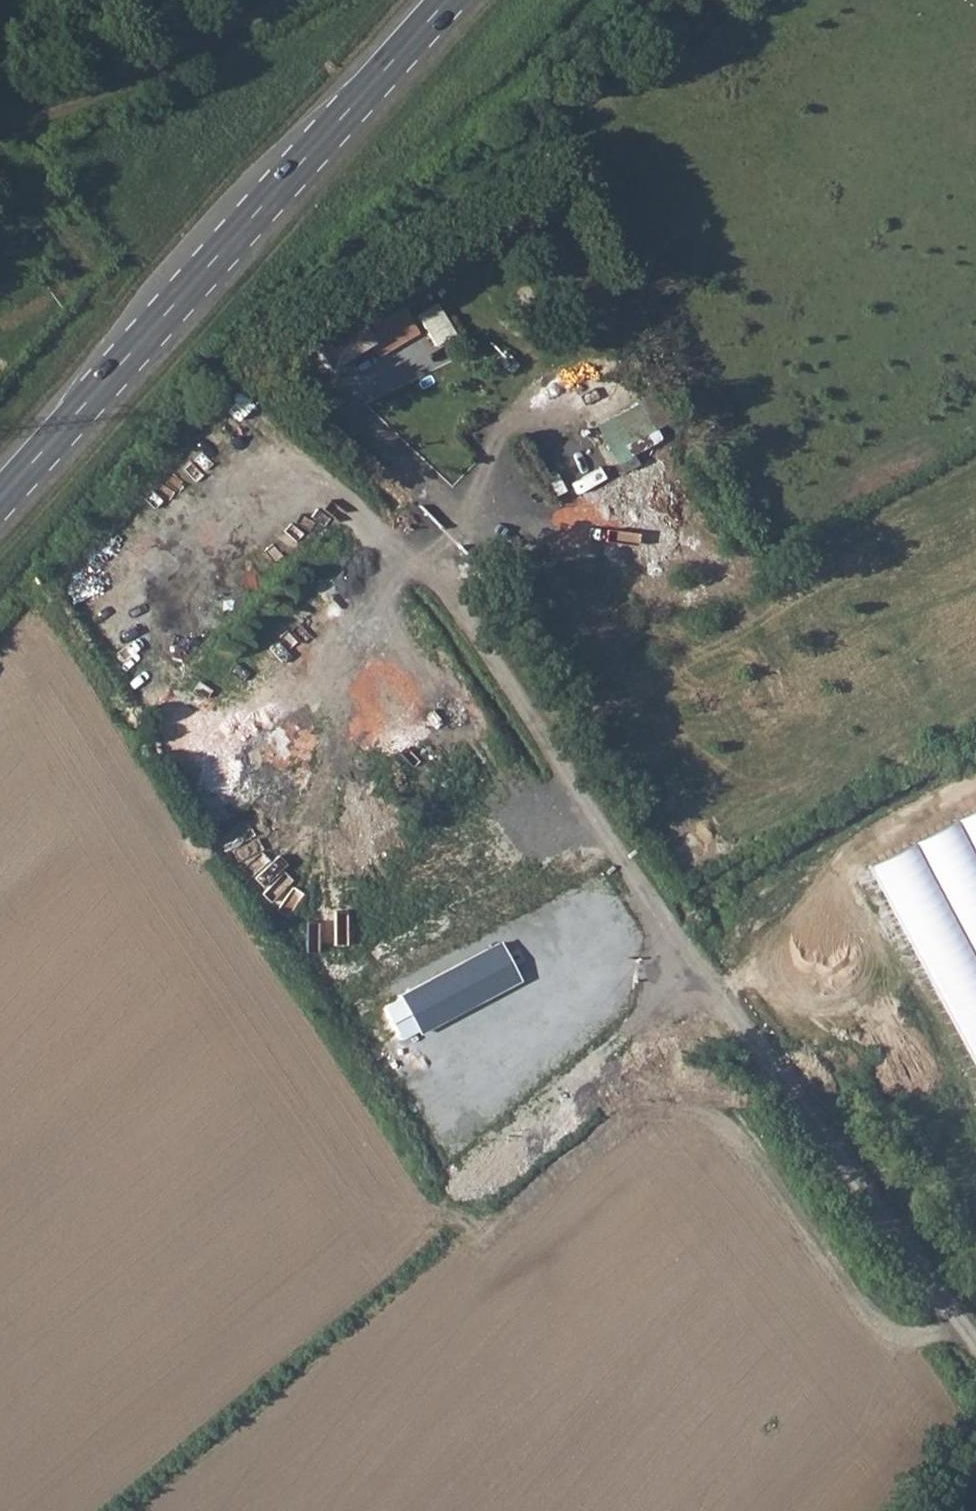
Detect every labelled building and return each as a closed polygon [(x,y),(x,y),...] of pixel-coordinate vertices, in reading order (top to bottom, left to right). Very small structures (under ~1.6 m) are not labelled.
[(374,346),(415,320),(397,291),(356,316),(374,346)] [(419,313),(438,344),(458,332),(438,301),(419,313)] [(872,870),(975,1069),(975,816),(872,870)] [(403,995),(422,1032),(520,981),(500,944),(403,995)]
